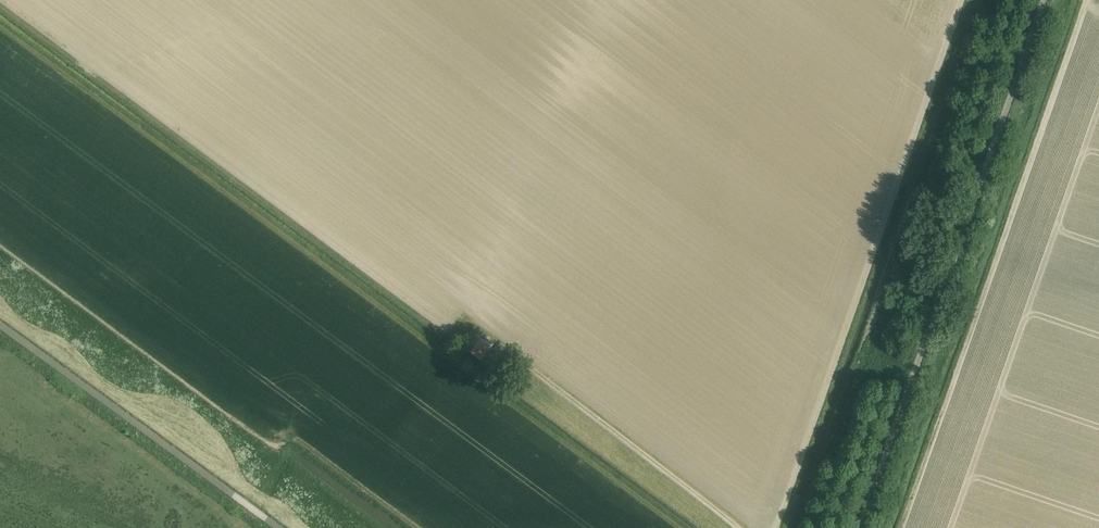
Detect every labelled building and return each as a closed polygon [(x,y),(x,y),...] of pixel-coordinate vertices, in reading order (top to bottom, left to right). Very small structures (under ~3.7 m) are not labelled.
[(476,335),(469,343),(465,348),(480,360),(491,347),(476,335)]
